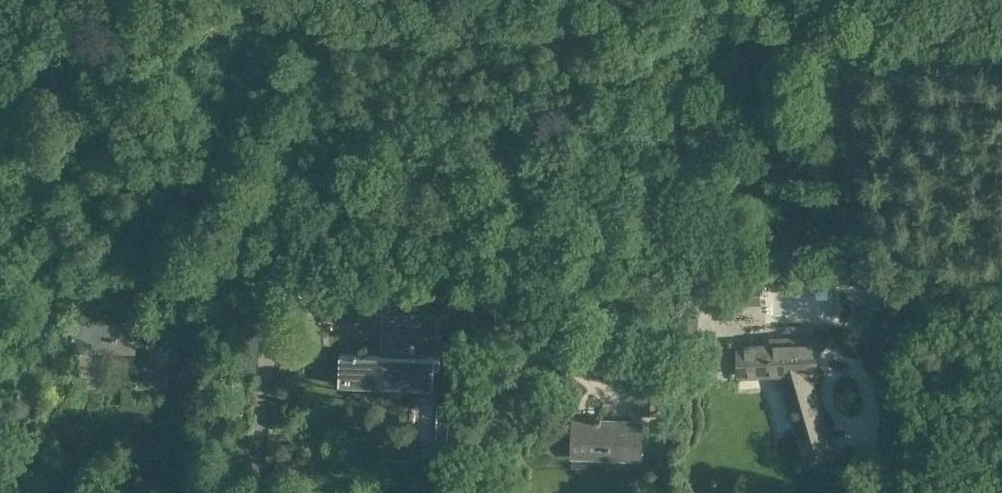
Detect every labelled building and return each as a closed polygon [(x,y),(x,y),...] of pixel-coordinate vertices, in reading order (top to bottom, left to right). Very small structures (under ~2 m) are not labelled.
[(760,285),(690,283),(689,303),(760,306),(760,285)] [(402,323),(387,323),(386,355),(339,353),(339,378),(433,382),(434,357),(425,356),(427,316),(403,315),(402,323)] [(166,381),(168,324),(73,321),(72,344),(147,346),(146,381),(166,381)] [(234,332),(234,346),(260,347),(261,333),(234,332)] [(779,372),(805,461),(832,453),(811,378),(816,378),(815,366),(811,366),(810,355),(815,355),(814,337),(784,338),(784,344),(738,346),(739,374),(779,372)] [(664,416),(665,392),(637,392),(637,415),(664,416)] [(608,424),(608,420),(601,420),(601,418),(572,417),(570,457),(640,459),(642,421),(620,421),(619,425),(608,424)]
